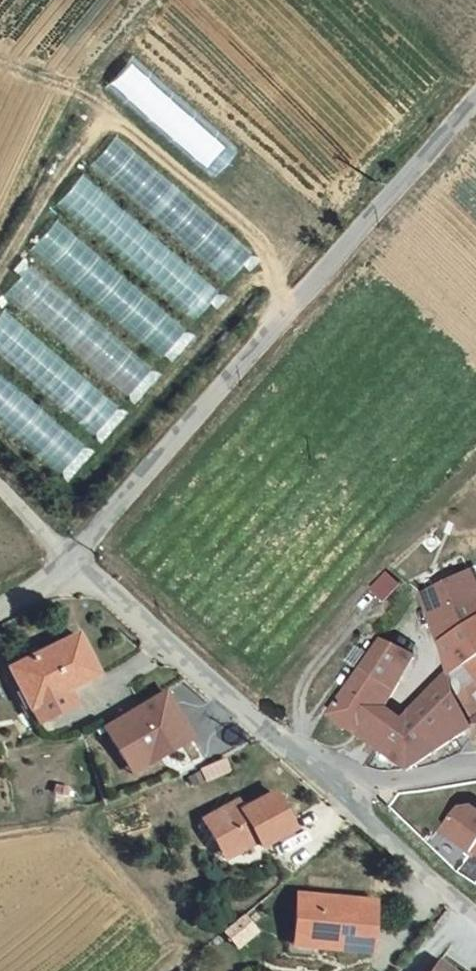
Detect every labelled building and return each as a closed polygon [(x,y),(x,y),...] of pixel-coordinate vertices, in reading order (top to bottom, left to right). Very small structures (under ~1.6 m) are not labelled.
[(115,135),(89,164),(226,283),(252,253),(115,135)] [(56,203),(194,320),(218,292),(81,175),(56,203)] [(57,218),(31,247),(159,361),(185,332),(57,218)] [(3,293),(128,398),(152,370),(27,265),(3,293)] [(99,442),(123,414),(4,309),(0,314),(0,355),(99,442)] [(84,446),(0,374),(0,424),(60,475),(84,446)] [(382,600),(398,586),(388,573),(371,586),(382,600)] [(434,643),(456,610),(462,645),(471,639),(475,635),(475,576),(413,605),(350,703),(393,738),(383,757),(421,764),(475,735),(475,713),(466,702),(464,675),(419,717),(406,704),(400,697),(434,643)] [(24,669),(44,711),(86,691),(114,677),(91,639),(24,669)] [(462,645),(464,675),(475,667),(475,666),(475,646),(471,639),(462,645)] [(406,704),(442,649),(434,643),(400,697),(406,704)] [(464,675),(466,702),(475,713),(475,670),(475,667),(464,675)] [(188,684),(130,726),(162,769),(219,727),(188,684)] [(86,691),(44,711),(53,730),(95,709),(86,691)] [(250,758),(227,769),(232,780),(255,768),(250,758)] [(226,799),(253,849),(307,819),(288,781),(264,794),(258,782),(226,799)] [(465,821),(475,829),(475,807),(465,821)] [(392,943),(398,890),(313,883),(308,937),(392,943)] [(234,950),(257,932),(243,914),(221,932),(234,950)] [(457,949),(441,970),(475,970),(475,965),(457,949)]
